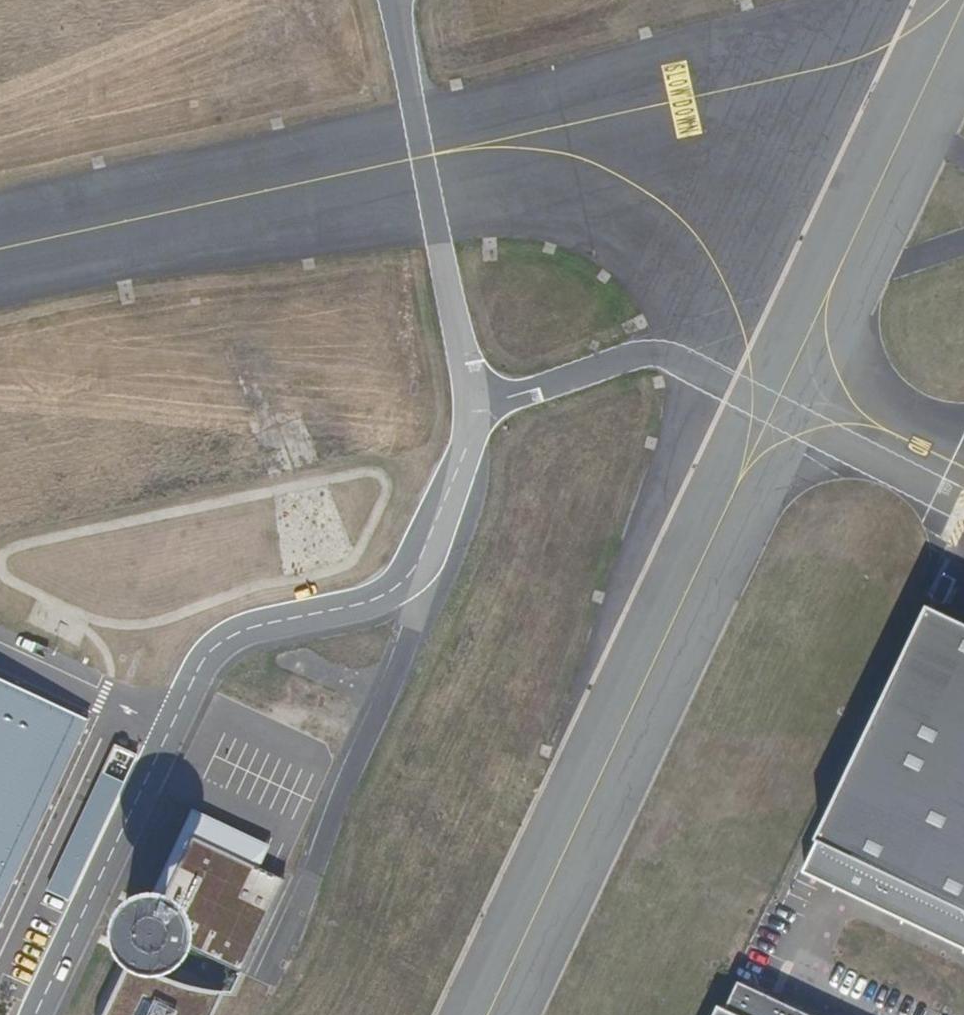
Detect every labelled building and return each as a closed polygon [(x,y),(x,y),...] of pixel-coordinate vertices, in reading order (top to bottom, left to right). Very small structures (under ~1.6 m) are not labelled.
[(935,610),(814,871),(963,944),(963,624),(935,610)] [(0,679),(0,894),(81,716),(0,679)] [(240,973),(283,880),(191,836),(158,906),(169,912),(170,914),(154,917),(158,924),(160,932),(174,926),(175,928),(170,940),(240,973)] [(136,906),(126,905),(116,908),(107,914),(101,922),(98,932),(99,943),(103,952),(110,960),(119,965),(129,967),(140,965),(149,960),(155,952),(159,942),(160,932),(158,924),(154,917),(146,910),(136,906)] [(741,982),(736,981),(724,1007),(721,1005),(716,1014),(813,1014),(769,994),(741,982)]
